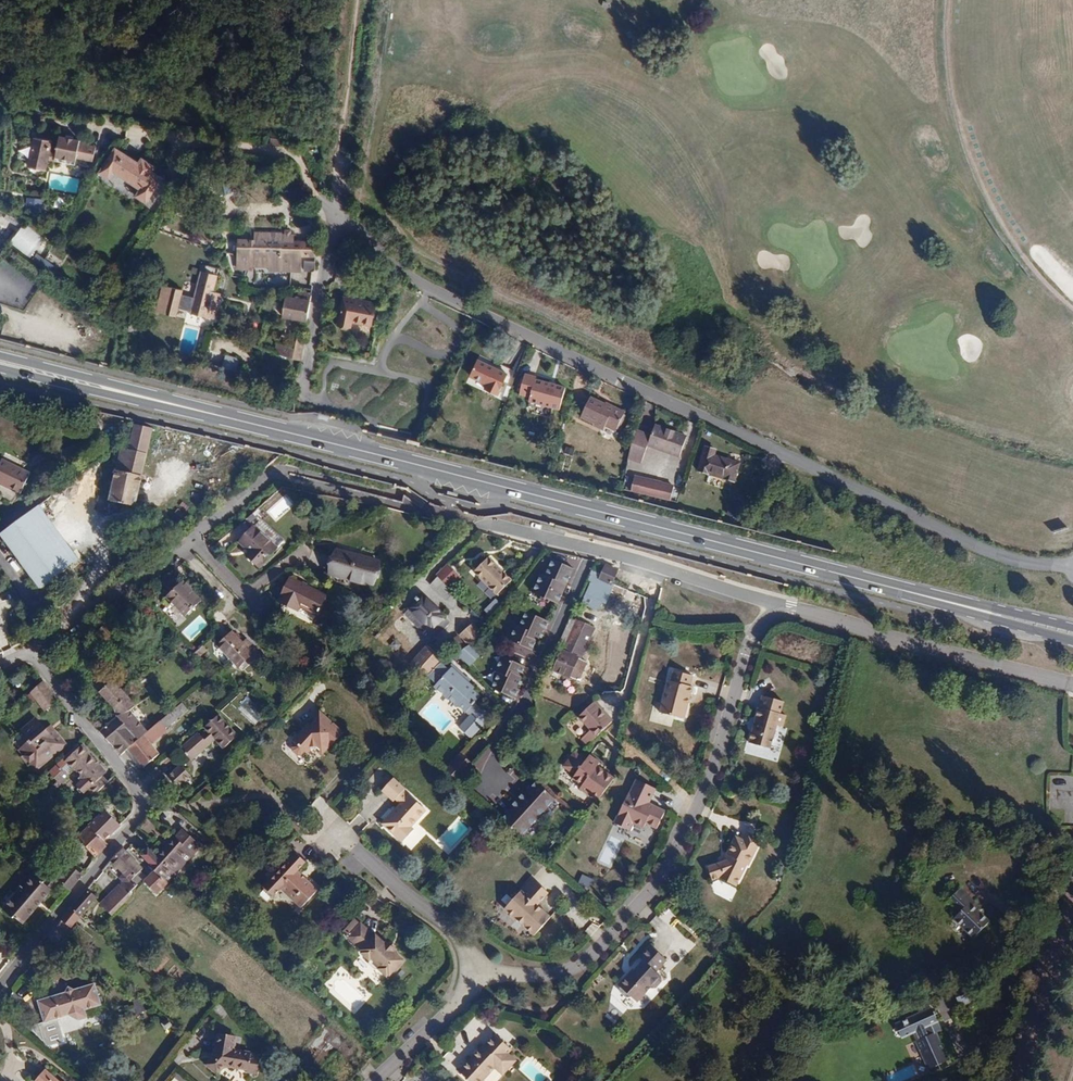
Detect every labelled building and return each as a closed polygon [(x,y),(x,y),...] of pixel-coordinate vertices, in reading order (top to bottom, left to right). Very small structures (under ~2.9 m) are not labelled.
[(114,141),(114,140),(94,138),(93,144),(77,142),(77,139),(57,137),(55,154),(48,154),(49,141),(32,139),(29,169),(46,171),(47,159),(75,162),(76,155),(92,157),(92,154),(104,156),(114,141)] [(283,146),(283,139),(271,137),(270,144),(283,146)] [(143,161),(114,141),(104,156),(107,162),(118,170),(143,188),(139,195),(149,202),(166,177),(156,170),(158,167),(157,163),(149,158),(144,159),(143,161)] [(107,162),(102,170),(113,177),(118,170),(107,162)] [(54,207),(62,209),(64,199),(56,197),(54,207)] [(24,224),(12,241),(33,255),(44,238),(24,224)] [(316,257),(317,250),(317,241),(295,241),(295,235),(292,234),(286,234),(283,234),(282,233),(255,232),(255,240),(239,240),(239,266),(249,266),(268,267),(281,267),(301,268),(301,265),(298,265),(299,256),(316,257)] [(214,319),(219,299),(212,297),(214,292),(218,276),(202,271),(191,312),(214,319)] [(303,300),(286,297),(283,317),(308,321),(311,301),(312,294),(305,292),(303,300)] [(376,303),(344,297),(338,324),(351,326),(352,322),(371,325),(376,303)] [(354,324),(353,330),(371,333),(372,328),(354,324)] [(301,360),(305,338),(291,333),(289,346),(277,342),(274,352),(301,360)] [(232,387),(236,372),(192,359),(188,374),(232,387)] [(507,374),(477,360),(470,376),(487,385),(485,389),(498,395),(507,374)] [(535,378),(524,375),(519,394),(531,396),(529,402),(560,410),(565,388),(535,380),(535,378)] [(617,429),(624,415),(625,413),(613,407),(612,408),(591,398),(581,417),(596,423),(595,425),(604,430),(605,427),(616,432),(617,429)] [(624,415),(617,429),(620,431),(626,417),(624,415)] [(150,445),(154,429),(135,425),(135,427),(132,440),(150,445)] [(687,436),(655,425),(652,435),(635,429),(631,444),(628,457),(642,462),(648,445),(679,456),(687,436)] [(148,453),(150,445),(132,440),(130,448),(148,453)] [(698,470),(708,473),(709,472),(725,477),(724,478),(734,481),(740,463),(714,455),(716,450),(706,447),(698,470)] [(135,507),(148,453),(130,448),(129,449),(124,448),(111,501),(135,507)] [(31,474),(2,460),(0,464),(0,483),(21,493),(31,474)] [(631,476),(628,490),(670,500),(673,486),(631,476)] [(79,561),(39,506),(1,533),(42,589),(79,561)] [(258,511),(246,520),(251,526),(262,517),(258,511)] [(240,543),(250,552),(253,555),(249,559),(259,568),(277,548),(255,528),(240,543)] [(379,561),(336,550),(329,575),(373,586),(379,561)] [(487,557),(472,572),(496,594),(511,579),(487,557)] [(572,571),(553,562),(546,577),(541,575),(532,595),(556,606),(572,571)] [(592,569),(587,581),(590,583),(582,603),(596,609),(599,608),(602,601),(606,603),(614,585),(610,584),(617,569),(617,568),(606,564),(602,574),(592,569)] [(446,567),(437,576),(439,578),(449,588),(459,579),(446,567)] [(439,578),(432,585),(447,599),(454,592),(449,588),(439,578)] [(295,604),(300,607),(316,615),(322,604),(323,605),(326,600),(324,599),(325,596),(290,579),(279,601),(293,608),(295,604)] [(201,602),(192,592),(186,585),(183,582),(167,597),(185,616),(201,602)] [(66,603),(61,595),(51,602),(57,609),(66,603)] [(422,596),(405,615),(432,642),(451,623),(422,596)] [(495,599),(484,610),(490,615),(500,604),(495,599)] [(549,623),(526,614),(520,629),(515,627),(510,641),(538,652),(549,623)] [(570,618),(558,645),(563,648),(553,669),(578,680),(587,661),(581,659),(594,628),(570,618)] [(110,621),(97,632),(105,641),(118,630),(110,621)] [(473,622),(460,635),(470,644),(483,632),(473,622)] [(233,632),(218,646),(238,669),(254,654),(249,649),(253,645),(248,639),(244,643),(233,632)] [(453,640),(462,650),(467,645),(459,635),(453,640)] [(471,645),(457,653),(470,665),(480,654),(471,645)] [(206,650),(202,647),(196,652),(200,656),(206,650)] [(410,664),(426,679),(441,662),(442,661),(426,647),(410,664)] [(526,669),(501,659),(497,672),(500,674),(494,691),(514,699),(526,669)] [(441,662),(426,679),(457,706),(458,705),(470,717),(468,719),(478,727),(489,714),(476,702),(480,698),(471,690),(473,688),(451,668),(450,670),(441,662)] [(671,682),(668,681),(660,713),(684,720),(692,689),(690,688),(693,677),(673,672),(671,682)] [(130,711),(137,706),(134,702),(142,694),(131,683),(123,691),(107,674),(95,686),(101,692),(100,693),(115,708),(118,719),(130,711)] [(58,700),(44,681),(31,692),(40,703),(44,700),(49,707),(58,700)] [(784,703),(762,697),(750,744),(770,750),(776,727),(783,729),(786,717),(780,715),(784,703)] [(49,707),(44,700),(40,703),(45,710),(49,707)] [(148,732),(128,750),(143,767),(159,754),(152,745),(168,731),(166,729),(189,710),(182,703),(148,732)] [(587,705),(573,717),(584,730),(573,740),(578,747),(604,725),(587,705)] [(122,755),(128,750),(148,732),(130,711),(118,719),(113,723),(109,726),(101,732),(112,746),(113,745),(122,755)] [(331,747),(332,747),(330,745),(332,742),(331,741),(335,737),(338,740),(344,732),(322,712),(311,724),(310,723),(294,740),(297,743),(294,746),(294,750),(299,754),(302,755),(306,751),(308,754),(312,750),(318,750),(323,754),(330,747),(331,747)] [(238,736),(219,715),(205,728),(207,731),(201,736),(199,733),(181,748),(188,756),(189,755),(193,760),(201,752),(201,753),(215,740),(224,749),(238,736)] [(37,770),(67,744),(55,729),(50,734),(47,730),(37,718),(22,731),(30,740),(20,750),(37,770)] [(95,724),(101,732),(109,726),(102,718),(95,724)] [(478,727),(468,719),(460,729),(469,737),(478,727)] [(50,734),(55,729),(52,725),(47,730),(50,734)] [(332,747),(338,740),(335,737),(331,741),(332,742),(330,745),(332,747)] [(99,764),(83,745),(79,749),(76,746),(50,770),(56,776),(54,778),(59,784),(66,776),(65,775),(72,768),(74,771),(77,769),(85,778),(96,768),(99,764)] [(578,789),(596,802),(607,786),(613,779),(595,766),(597,763),(587,755),(570,778),(581,786),(578,789)] [(181,765),(168,777),(178,788),(192,777),(181,765)] [(98,793),(109,782),(96,768),(85,778),(84,779),(98,793)] [(403,804),(399,808),(400,809),(398,812),(397,811),(384,824),(404,842),(415,831),(412,828),(427,811),(411,796),(410,798),(404,793),(407,790),(395,780),(385,791),(396,801),(398,800),(403,804)] [(556,799),(537,781),(526,793),(523,790),(510,804),(513,807),(502,819),(520,837),(556,799)] [(629,796),(626,796),(613,825),(628,831),(631,824),(642,829),(645,825),(656,830),(663,813),(647,805),(653,790),(635,782),(629,796)] [(117,829),(120,825),(105,810),(78,838),(96,857),(109,844),(105,840),(109,836),(117,829)] [(181,837),(178,834),(158,857),(148,849),(142,856),(150,864),(169,883),(193,856),(193,855),(201,845),(186,832),(181,837)] [(762,841),(749,835),(745,842),(736,838),(728,856),(729,857),(727,862),(710,868),(714,881),(719,879),(737,887),(747,866),(750,867),(762,841)] [(120,885),(107,898),(110,900),(103,907),(113,916),(132,896),(129,893),(124,888),(131,882),(143,870),(123,849),(111,861),(123,874),(119,878),(124,883),(121,885),(120,885)] [(296,853),(265,887),(274,895),(281,887),(302,907),(317,890),(297,871),(305,861),(296,853)] [(158,894),(169,883),(150,864),(149,866),(155,872),(145,882),(158,894)] [(71,891),(84,875),(83,874),(75,868),(71,865),(61,876),(58,874),(52,875),(45,883),(35,875),(24,888),(17,896),(15,895),(4,908),(3,910),(13,918),(15,917),(23,924),(60,882),(71,891)] [(77,866),(75,868),(83,874),(84,872),(77,866)] [(531,877),(504,908),(535,935),(551,916),(539,905),(549,893),(531,877)] [(136,887),(131,882),(124,888),(129,893),(136,887)] [(15,895),(17,896),(24,888),(22,887),(15,895)] [(960,912),(953,919),(973,938),(990,921),(978,909),(979,908),(960,889),(948,901),(960,912)] [(87,890),(71,910),(79,917),(80,917),(82,915),(97,898),(87,890)] [(101,904),(103,907),(110,900),(107,898),(101,904)] [(359,921),(361,923),(362,922),(358,917),(345,930),(347,931),(353,925),(354,927),(359,921)] [(363,921),(362,922),(361,923),(356,929),(354,927),(353,925),(347,931),(350,935),(350,936),(363,949),(362,951),(371,959),(371,963),(376,968),(379,968),(380,967),(390,976),(397,968),(405,959),(395,951),(396,950),(397,948),(396,948),(395,946),(391,943),(388,940),(387,942),(378,934),(377,934),(363,921)] [(596,940),(604,931),(593,922),(585,931),(596,940)] [(643,962),(633,973),(627,979),(626,978),(618,988),(619,989),(619,995),(628,1004),(634,1003),(640,1009),(654,994),(655,995),(659,995),(666,988),(666,984),(664,982),(665,981),(661,977),(671,967),(650,947),(639,959),(643,962)] [(979,998),(972,982),(954,989),(961,1006),(979,998)] [(95,984),(73,990),(74,994),(67,996),(66,992),(38,1001),(44,1023),(39,1025),(46,1046),(61,1042),(54,1020),(69,1016),(79,1021),(88,1018),(86,1010),(102,1006),(95,984)] [(907,1019),(922,1013),(919,1005),(904,1011),(907,1019)] [(922,1013),(907,1019),(896,1024),(902,1038),(913,1033),(917,1031),(920,1039),(916,1041),(929,1069),(948,1062),(936,1033),(937,1033),(933,1024),(939,1021),(933,1008),(922,1013)] [(933,1024),(937,1033),(942,1030),(939,1021),(933,1024)] [(231,1044),(232,1035),(219,1033),(215,1054),(207,1064),(218,1074),(225,1065),(248,1070),(248,1071),(258,1073),(261,1058),(250,1056),(251,1053),(233,1049),(234,1044),(231,1044)] [(461,1070),(472,1080),(482,1080),(495,1066),(503,1074),(517,1060),(508,1052),(512,1049),(496,1034),(484,1047),(483,1046),(461,1070)] [(886,1077),(888,1080),(902,1080),(918,1073),(914,1064),(886,1077)] [(45,1070),(35,1080),(58,1080),(45,1070)]
